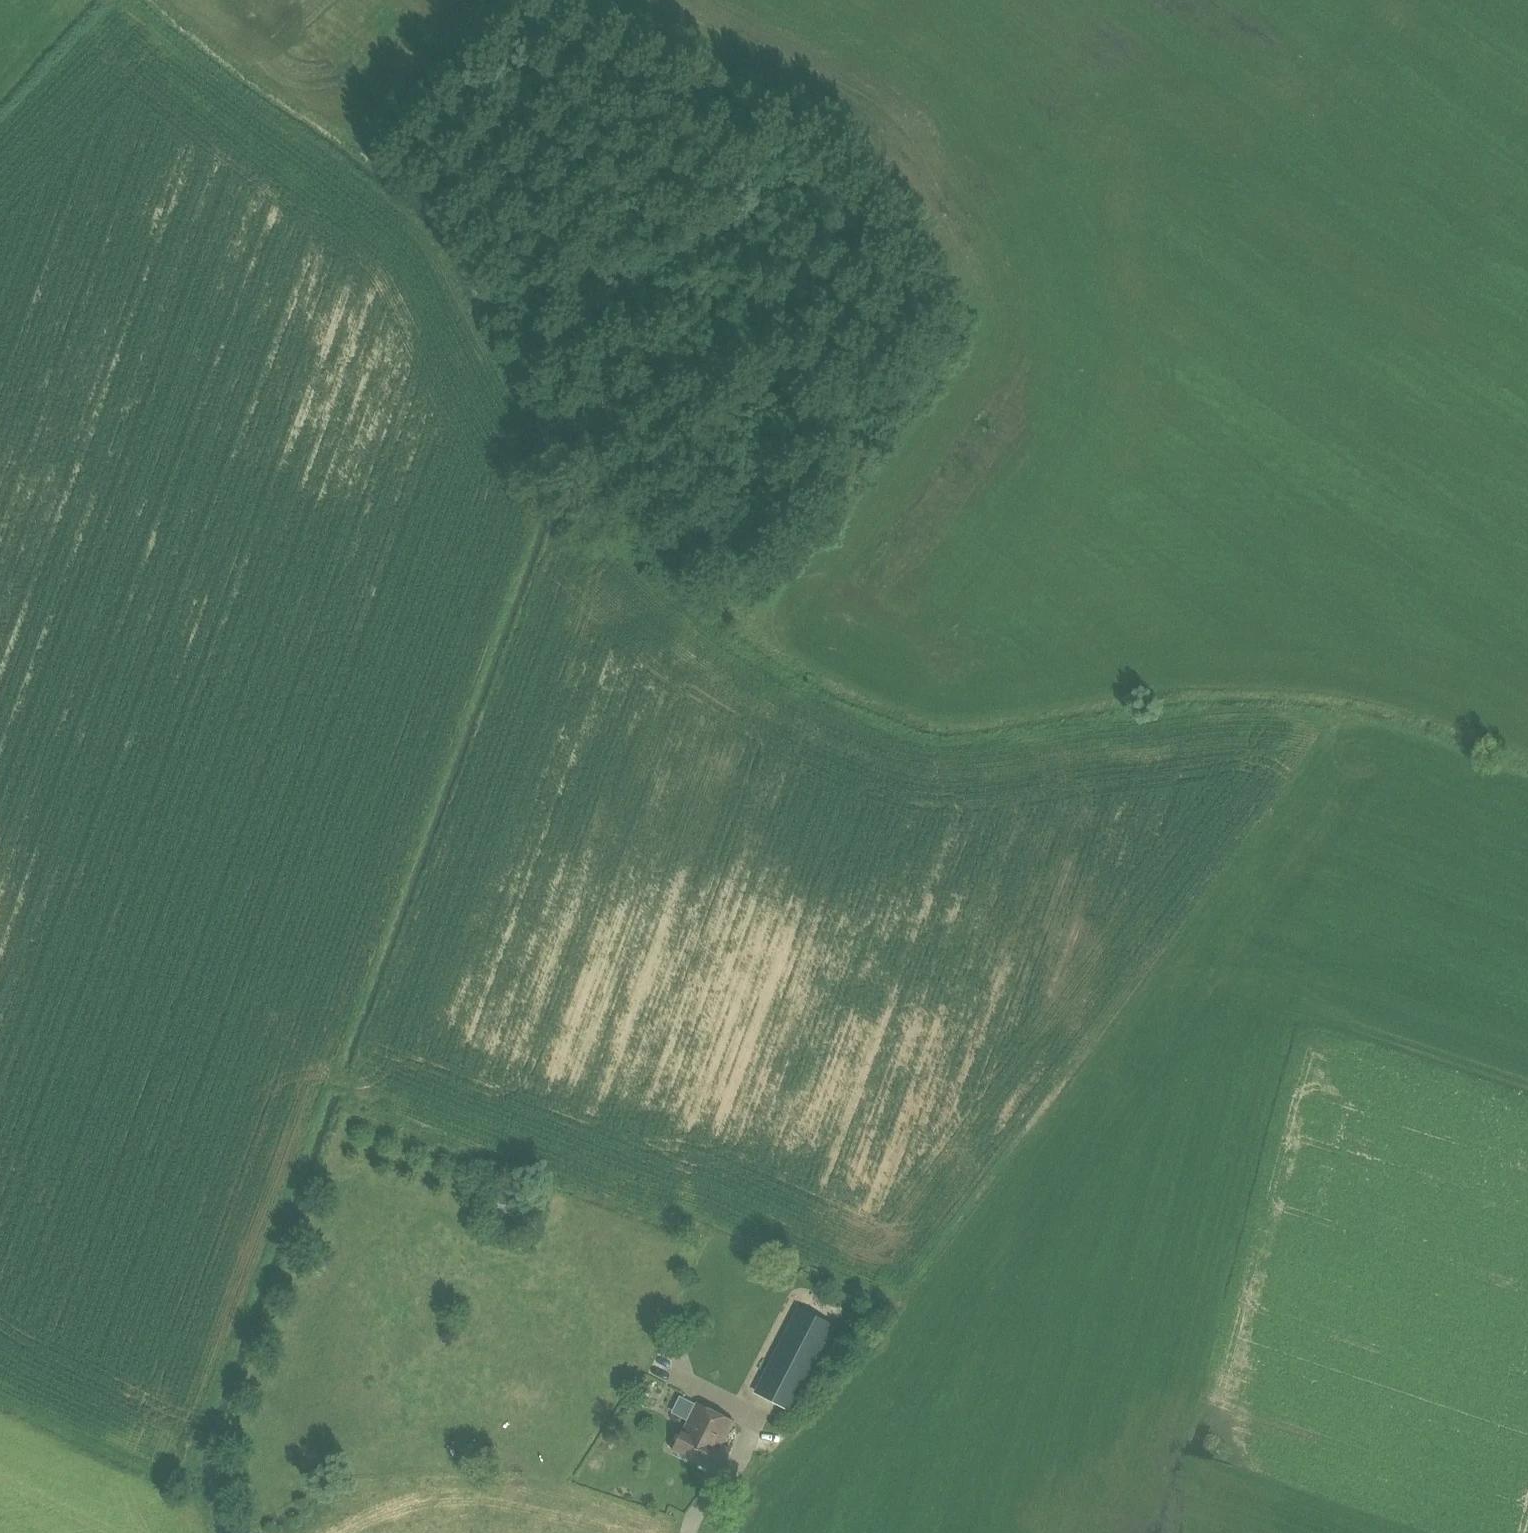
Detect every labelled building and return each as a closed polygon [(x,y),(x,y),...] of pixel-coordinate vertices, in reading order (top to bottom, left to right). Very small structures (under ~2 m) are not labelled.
[(798,1306),(755,1390),(790,1409),(834,1324),(798,1306)] [(668,1406),(683,1414),(691,1398),(676,1390),(668,1406)] [(673,1450),(718,1472),(730,1449),(721,1444),(732,1421),(697,1404),(683,1433),(682,1432),(673,1450)]
